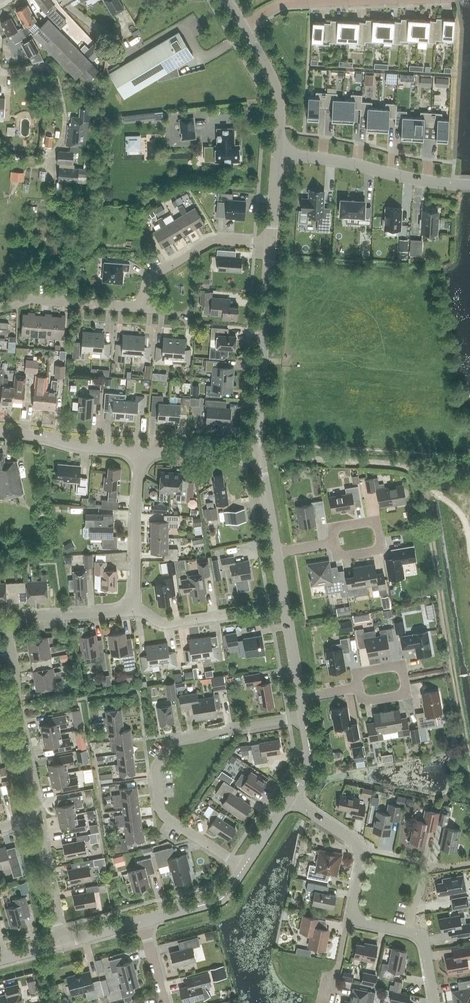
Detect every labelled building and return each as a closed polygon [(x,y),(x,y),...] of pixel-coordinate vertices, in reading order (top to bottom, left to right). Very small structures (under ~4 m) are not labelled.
[(50,6),(53,4),(49,0),(35,0),(44,12),(50,18),(56,13),(50,6)] [(113,15),(125,8),(121,0),(104,0),(113,15)] [(77,78),(80,74),(87,81),(99,70),(48,19),(40,27),(34,22),(37,21),(27,4),(16,11),(25,27),(27,26),(34,33),(33,34),(77,78)] [(8,37),(10,35),(15,44),(22,40),(24,43),(21,44),(28,57),(29,56),(32,63),(44,61),(32,39),(27,41),(20,29),(17,31),(11,18),(1,23),(8,37)] [(436,21),(436,40),(453,41),(454,19),(436,18),(436,21)] [(417,42),(418,20),(401,19),(401,22),(400,41),(417,42)] [(346,43),(348,21),(330,20),(330,23),(330,42),(346,43)] [(365,22),(365,42),(382,43),(383,21),(365,20),(365,22)] [(436,21),(418,20),(417,42),(435,43),(436,40),(436,21)] [(365,22),(348,21),(346,43),(365,44),(365,42),(365,22)] [(382,43),(400,44),(400,41),(401,22),(383,21),(382,43)] [(311,44),(329,45),(330,42),(330,23),(312,22),(311,44)] [(124,98),(156,79),(157,81),(178,76),(177,67),(193,57),(179,32),(109,74),(124,98)] [(85,54),(92,61),(102,51),(94,44),(85,54)] [(373,75),(365,75),(364,85),(372,86),(373,75)] [(431,78),(421,77),(420,86),(430,86),(431,78)] [(325,107),(326,93),(316,92),(315,98),(308,97),(307,119),(318,120),(319,107),(325,107)] [(337,93),(326,93),(325,107),(332,108),(331,121),(342,122),(344,99),(337,99),(337,93)] [(360,109),(362,102),(362,95),(351,94),(350,100),(344,99),(342,122),(353,122),(354,109),(360,109)] [(362,102),(360,109),(360,116),(367,116),(366,130),(377,130),(378,108),(372,108),(372,102),(362,102)] [(395,118),(396,111),(397,104),(385,103),(385,109),(378,108),(377,130),(388,131),(389,118),(395,118)] [(73,117),(72,125),(67,125),(66,145),(71,146),(70,152),(59,151),(58,164),(73,165),(74,153),(77,154),(78,146),(86,146),(87,130),(90,131),(90,123),(90,118),(88,117),(89,109),(81,108),(80,117),(73,117)] [(154,112),(155,118),(155,120),(163,119),(163,111),(154,112)] [(396,111),(395,118),(394,125),(401,125),(401,139),(412,139),(413,117),(406,117),(407,111),(396,111)] [(413,117),(412,139),(423,140),(424,127),(430,127),(431,113),(420,112),(420,118),(413,117)] [(431,113),(430,127),(437,128),(436,141),(447,142),(449,119),(442,119),(442,113),(431,113)] [(179,119),(182,140),(196,138),(194,117),(179,119)] [(215,162),(239,162),(239,145),(234,145),(234,129),(217,129),(217,145),(215,145),(215,146),(204,147),(205,161),(215,161),(215,162)] [(128,138),(128,148),(138,148),(138,138),(128,138)] [(86,184),(87,169),(60,167),(58,182),(86,184)] [(24,173),(13,172),(12,181),(24,182),(24,173)] [(308,212),(308,215),(323,216),(324,191),(309,190),(309,199),(303,198),(302,211),(308,212)] [(244,221),(245,201),(232,200),(233,194),(217,193),(217,201),(227,202),(225,218),(235,219),(235,220),(244,221)] [(365,201),(341,200),(340,216),(359,217),(358,224),(370,224),(371,210),(364,210),(365,201)] [(161,205),(154,210),(158,217),(165,212),(161,205)] [(191,231),(204,223),(195,208),(187,213),(182,205),(177,207),(182,215),(191,231)] [(383,219),(382,229),(400,230),(401,210),(385,209),(385,219),(383,219)] [(423,211),(422,220),(420,219),(419,227),(422,228),(422,233),(436,234),(437,227),(438,227),(439,219),(437,219),(438,212),(423,211)] [(182,215),(174,220),(183,236),(191,231),(182,215)] [(162,248),(175,240),(166,225),(161,217),(157,219),(161,228),(153,232),(162,248)] [(174,220),(166,225),(175,240),(183,236),(174,220)] [(411,240),(410,254),(420,255),(421,241),(411,240)] [(408,241),(400,241),(399,251),(407,251),(408,241)] [(238,271),(239,258),(235,258),(235,251),(217,250),(217,257),(219,257),(218,270),(238,271)] [(129,271),(130,264),(104,262),(102,281),(113,282),(113,283),(122,284),(123,275),(122,275),(122,271),(129,271)] [(200,278),(199,287),(209,288),(210,279),(200,278)] [(238,307),(229,306),(230,299),(212,298),(212,292),(201,291),(200,305),(211,305),(210,315),(222,316),(222,319),(237,320),(238,307)] [(30,336),(32,312),(28,312),(28,314),(23,314),(21,336),(30,336)] [(35,313),(32,312),(30,336),(38,337),(40,315),(35,315),(35,313)] [(47,338),(48,314),(45,313),(45,315),(40,315),(38,337),(47,338)] [(52,314),(48,314),(47,338),(55,338),(57,316),(52,316),(52,314)] [(64,339),(65,315),(62,315),(62,317),(57,316),(55,338),(64,339)] [(7,334),(8,323),(0,322),(0,333),(7,334)] [(228,355),(228,349),(235,349),(236,336),(224,335),(225,328),(211,327),(210,339),(217,339),(216,347),(210,347),(209,358),(224,359),(228,355)] [(85,352),(92,352),(93,332),(82,332),(80,358),(84,359),(85,352)] [(105,333),(93,332),(92,352),(100,353),(100,357),(109,358),(110,344),(104,343),(105,333)] [(125,355),(132,355),(134,335),(123,335),(122,344),(116,344),(115,361),(125,362),(125,355)] [(145,336),(134,335),(132,355),(140,356),(140,360),(149,361),(150,347),(144,346),(145,336)] [(164,358),(173,358),(174,338),(163,337),(162,347),(156,347),(155,362),(164,362),(164,358)] [(174,338),(173,358),(172,363),(189,364),(190,349),(184,349),(185,339),(174,338)] [(73,342),(72,358),(79,358),(80,343),(73,342)] [(213,372),(212,378),(232,380),(233,368),(223,367),(223,361),(206,360),(205,372),(213,372)] [(65,365),(55,365),(55,377),(64,378),(65,365)] [(12,405),(14,387),(7,386),(8,378),(3,378),(4,370),(0,369),(0,386),(3,386),(1,404),(12,405)] [(14,387),(12,405),(23,406),(26,376),(15,375),(14,387)] [(232,392),(232,380),(212,378),(212,386),(206,385),(206,396),(221,397),(221,391),(232,392)] [(50,391),(45,390),(44,408),(55,410),(58,381),(51,380),(50,391)] [(33,407),(44,408),(45,390),(39,390),(40,381),(35,381),(33,407)] [(92,418),(93,403),(99,404),(100,390),(89,389),(89,397),(79,397),(78,417),(92,418)] [(114,420),(124,420),(125,400),(116,399),(116,395),(107,394),(106,411),(113,412),(115,412),(114,420)] [(157,423),(168,423),(169,404),(162,403),(163,396),(152,395),(151,411),(158,412),(157,423)] [(135,401),(125,400),(124,420),(133,421),(134,413),(143,414),(144,397),(135,396),(135,401)] [(176,404),(169,404),(168,423),(179,424),(180,413),(189,414),(190,398),(177,397),(176,404)] [(190,398),(190,405),(199,406),(200,399),(190,398)] [(229,424),(230,409),(226,409),(226,402),(205,400),(205,408),(207,408),(206,426),(215,427),(215,423),(229,424)] [(23,494),(16,461),(5,464),(3,453),(0,453),(0,499),(23,494)] [(86,494),(87,478),(79,477),(80,466),(58,464),(57,478),(64,479),(64,481),(76,482),(76,493),(86,494)] [(116,501),(116,490),(119,490),(119,483),(116,483),(117,479),(120,479),(121,469),(108,468),(107,477),(104,477),(103,489),(109,489),(108,500),(102,500),(101,508),(117,509),(118,501),(116,501)] [(164,492),(170,493),(171,473),(160,472),(159,492),(159,499),(164,499),(164,492)] [(182,473),(171,473),(170,493),(176,493),(175,500),(186,501),(187,489),(181,489),(182,473)] [(216,506),(228,504),(226,490),(226,486),(224,486),(222,475),(214,476),(215,480),(212,480),(216,506)] [(377,478),(372,479),(366,480),(368,492),(377,490),(380,507),(394,504),(395,505),(402,504),(401,503),(403,503),(400,486),(384,489),(384,484),(378,485),(377,478)] [(353,501),(360,500),(358,486),(345,488),(346,494),(330,497),(332,513),(354,509),(353,501)] [(325,516),(322,500),(311,502),(311,504),(297,507),(300,527),(315,525),(314,518),(325,516)] [(167,506),(153,504),(152,512),(166,514),(167,506)] [(216,507),(203,509),(204,517),(206,517),(206,519),(217,518),(216,507)] [(245,509),(224,512),(226,524),(246,521),(245,509)] [(85,514),(85,526),(83,527),(83,536),(85,539),(102,539),(102,548),(117,548),(117,536),(113,536),(113,526),(111,526),(111,522),(114,522),(114,515),(85,514)] [(151,522),(151,538),(168,538),(168,527),(178,527),(178,516),(164,515),(164,522),(151,522)] [(168,549),(168,538),(151,538),(151,553),(164,554),(164,560),(178,560),(178,549),(168,549)] [(203,538),(192,540),(194,547),(204,545),(203,538)] [(67,553),(75,549),(71,542),(63,546),(67,553)] [(400,564),(416,561),(413,546),(392,550),(394,563),(386,564),(388,580),(402,577),(400,564)] [(84,567),(92,566),(92,555),(84,555),(84,567)] [(250,590),(248,580),(252,580),(248,560),(235,563),(234,557),(221,559),(222,568),(231,566),(233,582),(235,581),(237,592),(250,590)] [(212,560),(214,572),(220,571),(218,559),(212,560)] [(167,562),(168,574),(176,573),(174,561),(167,562)] [(116,589),(116,571),(106,570),(106,562),(95,562),(95,574),(101,574),(101,589),(116,589)] [(203,576),(209,575),(208,562),(198,564),(200,574),(187,576),(188,578),(181,579),(184,593),(190,592),(190,595),(192,595),(193,600),(205,599),(204,593),(206,593),(203,576)] [(326,594),(341,591),(342,596),(348,595),(345,576),(331,579),(328,562),(308,565),(312,585),(324,582),(326,594)] [(375,565),(364,567),(367,585),(372,584),(373,590),(378,589),(379,595),(387,594),(383,572),(376,573),(375,565)] [(368,594),(368,591),(367,585),(364,567),(353,568),(354,576),(346,577),(349,594),(354,594),(354,596),(368,594)] [(73,572),(73,579),(68,579),(69,589),(74,589),(74,592),(75,592),(76,596),(86,596),(86,592),(87,592),(86,571),(73,572)] [(41,574),(41,580),(37,581),(38,602),(48,601),(47,580),(46,580),(46,574),(41,574)] [(26,582),(27,602),(38,602),(37,581),(37,575),(31,575),(31,581),(26,581),(26,582)] [(169,594),(175,593),(173,578),(161,580),(162,584),(154,586),(156,597),(157,598),(158,606),(170,604),(169,594)] [(26,582),(16,583),(17,602),(27,602),(26,582)] [(16,583),(5,583),(6,603),(17,602),(16,583)] [(350,606),(336,608),(337,616),(351,613),(350,606)] [(394,622),(396,634),(405,632),(403,620),(394,622)] [(376,637),(379,656),(390,654),(388,641),(394,640),(391,628),(379,630),(380,636),(376,637)] [(368,658),(379,656),(376,637),(374,630),(363,632),(363,629),(356,630),(359,648),(366,647),(368,658)] [(417,657),(431,655),(427,631),(412,633),(413,635),(409,635),(400,637),(402,650),(415,647),(417,657)] [(236,632),(223,635),(225,646),(227,646),(228,646),(238,645),(236,632)] [(125,669),(135,668),(131,644),(125,644),(124,634),(109,636),(112,654),(122,653),(125,669)] [(99,669),(106,668),(101,639),(96,640),(95,635),(80,637),(83,656),(85,665),(98,662),(99,669)] [(29,650),(49,647),(49,643),(55,641),(54,636),(48,637),(47,637),(27,641),(29,650)] [(210,636),(199,638),(202,658),(210,657),(211,661),(220,660),(218,645),(212,646),(210,636)] [(255,657),(265,655),(261,636),(243,639),(246,657),(255,655),(255,657)] [(202,658),(199,638),(188,640),(190,649),(184,650),(186,665),(195,664),(194,659),(202,658)] [(342,653),(350,652),(347,638),(340,639),(340,643),(331,645),(332,650),(326,651),(327,658),(326,658),(327,664),(328,664),(329,672),(331,672),(331,673),(337,672),(336,671),(345,669),(342,653)] [(167,643),(156,644),(159,664),(167,663),(168,668),(177,666),(175,652),(169,653),(167,643)] [(159,664),(156,644),(145,646),(147,656),(141,657),(143,671),(152,670),(151,665),(159,664)] [(55,645),(49,647),(29,650),(31,661),(51,657),(50,652),(56,651),(55,645)] [(33,671),(52,667),(51,657),(31,661),(33,671)] [(53,667),(52,667),(33,671),(32,671),(34,681),(55,678),(61,676),(60,671),(54,672),(53,667)] [(184,672),(185,679),(194,678),(193,671),(184,672)] [(173,674),(174,680),(182,679),(181,672),(173,674)] [(102,675),(104,684),(112,683),(110,673),(102,675)] [(246,687),(257,685),(261,708),(273,706),(269,682),(261,684),(259,673),(245,676),(246,687)] [(223,675),(211,677),(214,691),(226,689),(223,675)] [(56,682),(55,678),(34,681),(36,691),(57,687),(63,686),(62,680),(56,682)] [(165,684),(168,699),(177,697),(174,682),(165,684)] [(435,714),(442,713),(438,691),(422,694),(424,706),(423,706),(425,714),(416,715),(418,729),(437,726),(435,714)] [(206,717),(203,699),(198,700),(197,693),(179,696),(181,707),(192,705),(195,719),(206,717)] [(213,697),(203,699),(206,717),(217,716),(215,707),(220,706),(218,693),(213,694),(213,697)] [(160,725),(174,723),(171,705),(157,707),(160,725)] [(348,740),(359,738),(357,724),(350,725),(347,707),(331,710),(332,713),(330,714),(331,718),(332,718),(334,730),(346,728),(348,740)] [(73,710),(75,718),(81,717),(80,709),(73,710)] [(103,717),(104,720),(122,718),(121,709),(105,711),(106,717),(103,717)] [(399,710),(386,712),(389,731),(397,730),(398,737),(409,735),(407,721),(401,722),(399,710)] [(389,731),(386,712),(374,714),(376,726),(368,728),(370,741),(383,739),(382,732),(389,731)] [(43,737),(60,733),(59,727),(67,726),(65,715),(47,718),(48,724),(41,726),(43,737)] [(122,718),(104,720),(104,723),(107,723),(108,733),(114,732),(131,730),(131,729),(124,730),(122,718)] [(418,728),(410,729),(412,742),(420,741),(418,728)] [(110,737),(111,744),(132,741),(131,730),(114,732),(115,736),(110,737)] [(52,746),(53,752),(71,749),(69,738),(62,739),(60,733),(43,737),(45,748),(52,746)] [(266,755),(280,753),(278,740),(260,743),(251,745),(254,764),(268,762),(266,755)] [(132,741),(111,744),(112,751),(116,751),(117,755),(132,753),(134,753),(132,741)] [(240,746),(241,756),(249,755),(247,745),(240,746)] [(351,747),(353,758),(364,756),(362,745),(351,747)] [(81,761),(88,760),(87,748),(79,749),(81,761)] [(134,762),(132,753),(117,755),(118,764),(134,762)] [(48,765),(50,776),(68,772),(67,766),(74,765),(72,754),(60,756),(61,762),(48,765)] [(134,762),(118,764),(115,764),(116,770),(119,770),(119,776),(135,774),(134,762)] [(228,775),(222,771),(218,776),(224,781),(228,775)] [(69,778),(68,772),(50,776),(52,787),(60,785),(61,791),(79,788),(77,777),(69,778)] [(251,772),(247,777),(242,773),(235,783),(241,787),(240,787),(251,794),(254,789),(259,793),(266,782),(251,772)] [(113,782),(112,773),(100,775),(101,783),(113,782)] [(242,818),(250,806),(234,795),(238,790),(224,781),(216,793),(225,799),(222,805),(242,818)] [(112,795),(113,801),(138,798),(137,786),(120,788),(121,794),(112,795)] [(372,790),(363,788),(361,795),(371,797),(372,790)] [(56,806),(58,817),(76,814),(75,808),(82,806),(80,795),(68,798),(69,804),(56,806)] [(338,809),(352,811),(351,816),(363,819),(365,806),(358,805),(359,799),(341,795),(338,809)] [(398,796),(396,803),(404,805),(406,798),(398,796)] [(139,808),(138,798),(113,801),(114,807),(122,806),(123,810),(139,808)] [(407,798),(405,805),(412,806),(414,799),(407,798)] [(399,821),(401,807),(389,805),(387,814),(377,812),(373,832),(388,835),(392,819),(399,821)] [(441,805),(438,823),(446,825),(450,807),(441,805)] [(115,816),(115,821),(141,818),(139,808),(123,810),(123,815),(115,816)] [(231,835),(235,829),(217,817),(219,813),(214,809),(207,820),(212,823),(208,828),(221,837),(222,836),(229,840),(232,836),(231,835)] [(435,831),(437,819),(439,813),(425,810),(422,822),(414,820),(410,842),(425,845),(428,829),(435,831)] [(76,814),(58,817),(60,828),(73,825),(75,831),(87,829),(84,818),(77,820),(76,814)] [(125,826),(125,830),(142,828),(141,818),(115,821),(116,827),(125,826)] [(456,851),(460,831),(444,827),(440,848),(456,851)] [(143,828),(142,828),(125,830),(126,838),(120,839),(121,844),(115,844),(116,851),(127,849),(127,843),(145,841),(143,828)] [(84,841),(89,840),(88,834),(76,836),(77,842),(63,845),(66,857),(86,853),(84,841)] [(0,848),(0,869),(11,866),(14,877),(23,875),(15,846),(6,849),(5,846),(0,848)] [(175,883),(191,879),(187,865),(188,865),(186,855),(175,858),(172,847),(154,852),(158,868),(169,865),(170,871),(171,871),(175,883)] [(340,862),(342,854),(334,852),(333,853),(319,850),(316,866),(309,864),(307,877),(320,880),(322,873),(337,876),(339,862),(340,862)] [(115,865),(125,864),(124,854),(114,856),(115,865)] [(93,859),(94,865),(105,863),(104,857),(93,859)] [(127,872),(132,891),(150,886),(147,875),(155,873),(151,858),(137,861),(139,869),(127,872)] [(89,866),(94,865),(93,859),(81,862),(82,868),(68,870),(71,883),(91,879),(89,866)] [(438,896),(466,891),(463,875),(442,879),(443,883),(436,884),(438,896)] [(327,887),(315,884),(308,883),(306,890),(314,892),(312,904),(333,908),(336,896),(325,893),(327,887)] [(94,892),(99,891),(98,885),(86,887),(87,893),(73,896),(76,908),(96,904),(94,892)] [(467,895),(451,899),(453,910),(469,906),(467,895)] [(30,914),(29,909),(25,896),(12,900),(14,906),(6,908),(11,928),(25,924),(23,916),(30,914)] [(324,950),(328,930),(316,928),(318,919),(303,916),(300,932),(311,935),(309,947),(324,950)] [(449,932),(450,939),(469,935),(469,922),(466,923),(464,917),(459,918),(459,916),(439,919),(442,933),(449,932)] [(192,948),(199,946),(197,937),(184,941),(186,949),(171,953),(174,966),(195,961),(192,948)] [(374,962),(377,945),(370,944),(370,946),(356,943),(353,958),(374,962)] [(310,955),(312,949),(297,946),(296,952),(310,955)] [(454,957),(446,959),(449,973),(468,970),(467,959),(469,959),(469,946),(453,949),(454,957)] [(382,963),(381,970),(379,977),(393,980),(395,971),(403,972),(405,963),(404,963),(406,951),(392,948),(389,964),(382,963)] [(118,971),(122,988),(120,989),(122,997),(132,995),(134,992),(132,986),(138,985),(132,962),(123,964),(122,957),(109,961),(112,973),(118,971)] [(227,978),(224,965),(218,967),(222,979),(227,978)] [(72,995),(85,991),(88,1000),(104,995),(100,980),(92,982),(89,971),(82,973),(82,975),(76,977),(74,976),(67,977),(72,995)] [(376,975),(363,972),(360,983),(374,986),(376,975)] [(204,998),(204,999),(210,996),(205,987),(211,985),(208,973),(185,979),(187,986),(180,988),(184,1002),(204,998)] [(27,982),(29,992),(37,990),(35,980),(27,982)] [(457,982),(459,990),(452,991),(454,1002),(469,1002),(469,980),(457,982)] [(402,982),(396,981),(394,991),(400,992),(402,982)] [(18,984),(5,987),(6,994),(0,996),(0,1002),(23,1002),(18,984)] [(368,991),(353,988),(350,1002),(345,1000),(344,1002),(366,1002),(368,991)] [(389,1002),(395,1002),(408,1002),(410,995),(392,991),(389,1002)]
